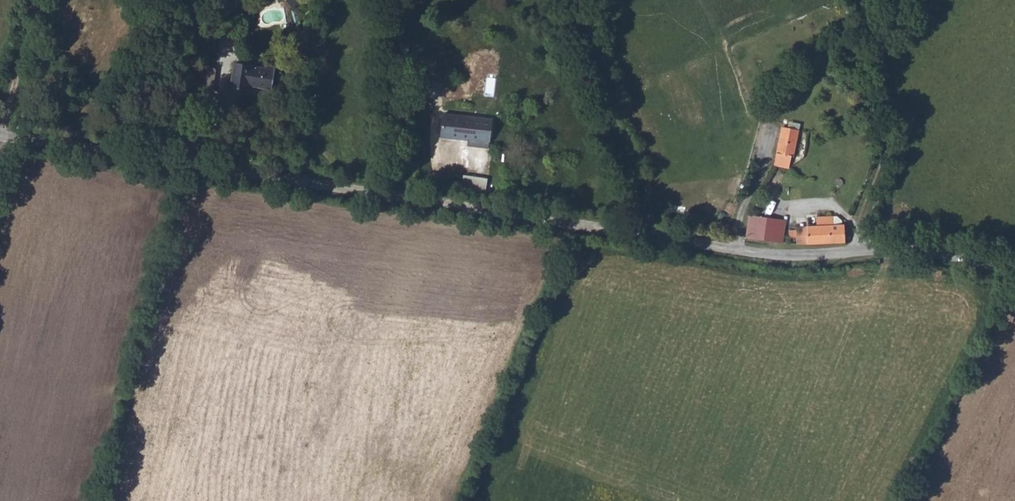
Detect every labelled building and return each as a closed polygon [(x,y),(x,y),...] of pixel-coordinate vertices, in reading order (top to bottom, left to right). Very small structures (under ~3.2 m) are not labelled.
[(202,65),(200,87),(214,89),(216,66),(202,65)] [(225,97),(242,98),(242,93),(266,95),(267,75),(226,73),(225,97)] [(475,137),(477,121),(437,117),(435,141),(483,147),(484,138),(475,137)] [(475,137),(484,138),(485,122),(477,121),(475,137)] [(767,159),(781,162),(785,150),(787,150),(794,124),(776,121),(767,158),(767,159)] [(463,174),(461,189),(486,191),(488,176),(463,174)] [(732,235),(760,239),(765,214),(745,210),(738,209),(732,235)] [(779,241),(782,241),(837,241),(838,233),(838,222),(828,222),(828,213),(813,213),(811,214),(794,214),(793,222),(787,222),(786,228),(780,227),(779,241)] [(760,239),(769,240),(774,215),(765,214),(760,239)]
